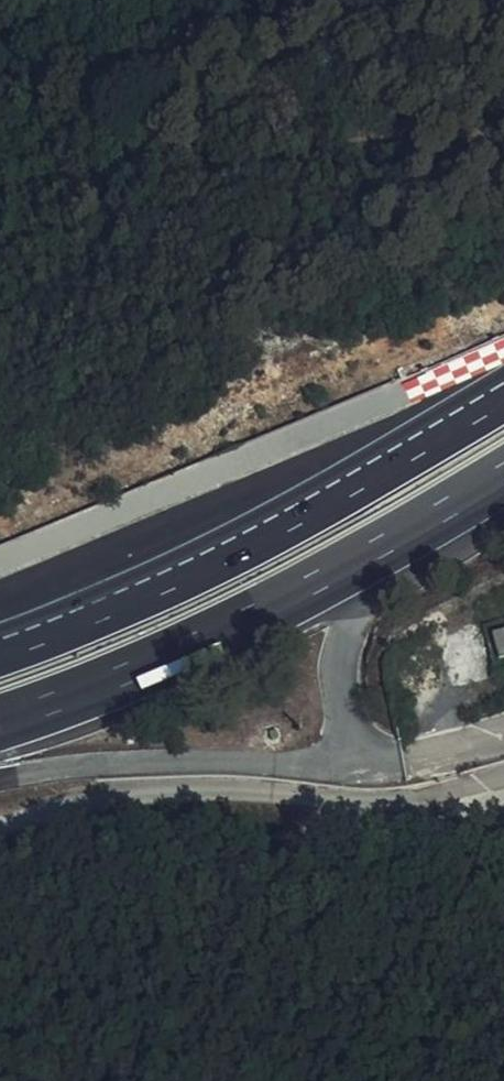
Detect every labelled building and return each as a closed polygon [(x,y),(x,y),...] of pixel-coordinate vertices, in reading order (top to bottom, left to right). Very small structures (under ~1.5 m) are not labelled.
[(503,658),(503,629),(493,632),(501,658),(503,658)]
